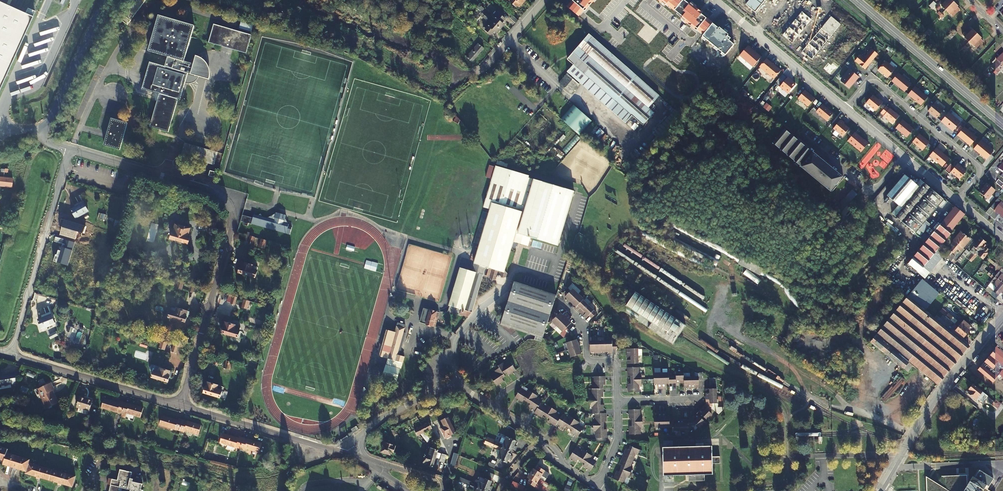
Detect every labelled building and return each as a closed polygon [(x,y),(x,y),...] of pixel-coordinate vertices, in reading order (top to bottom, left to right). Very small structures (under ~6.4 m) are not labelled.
[(121,22),(127,26),(144,1),(142,0),(136,0),(121,22)] [(566,9),(576,18),(582,12),(583,13),(594,0),(573,0),(566,9)] [(664,7),(665,5),(681,18),(680,19),(696,31),(697,30),(703,35),(712,24),(700,15),(698,13),(699,11),(689,4),(688,5),(682,0),(656,0),(664,7)] [(940,16),(954,2),(952,0),(948,0),(936,12),(940,16)] [(34,11),(27,7),(25,12),(0,1),(0,87),(34,11)] [(954,2),(940,16),(936,20),(939,23),(944,19),(945,20),(958,6),(954,2)] [(496,18),(493,22),(501,29),(504,25),(502,23),(505,19),(499,14),(496,12),(493,16),(496,18)] [(143,88),(177,70),(190,63),(184,62),(194,25),(158,16),(148,52),(167,57),(164,67),(149,63),(143,88)] [(240,22),(239,27),(250,30),(252,25),(240,22)] [(497,33),(501,29),(493,22),(489,26),(486,24),(483,28),(491,35),(495,31),(497,33)] [(948,30),(950,32),(957,24),(954,22),(948,30)] [(727,51),(738,40),(722,23),(712,32),(725,45),(723,47),(727,51)] [(209,43),(223,47),(234,41),(251,39),(252,36),(214,25),(209,43)] [(963,47),(964,48),(977,34),(973,30),(955,49),(958,52),(963,47)] [(977,34),(964,48),(968,52),(982,38),(977,34)] [(569,75),(582,86),(589,78),(617,101),(616,101),(618,103),(641,121),(652,108),(661,97),(637,77),(615,59),(589,37),(589,36),(568,62),(575,68),(569,75)] [(234,41),(223,47),(247,53),(251,39),(234,41)] [(708,51),(712,55),(721,46),(717,41),(708,51)] [(478,44),(472,50),(478,55),(484,49),(478,44)] [(761,57),(747,46),(739,55),(753,66),(761,57)] [(855,61),(865,69),(877,54),(871,49),(864,58),(860,55),(855,61)] [(472,62),(478,55),(472,50),(466,57),(472,62)] [(995,70),(1002,63),(1002,55),(991,66),(995,70)] [(781,70),(766,58),(760,67),(774,79),(781,70)] [(193,64),(190,63),(177,70),(188,74),(206,79),(206,77),(206,75),(206,72),(206,70),(205,67),(204,65),(203,63),(200,59),(199,59),(194,61),(193,64)] [(878,70),(888,78),(895,69),(885,61),(878,70)] [(177,70),(143,88),(143,91),(160,96),(151,128),(169,133),(178,101),(180,102),(188,74),(177,70)] [(854,82),(858,77),(850,70),(845,76),(840,82),(849,88),(854,82)] [(898,73),(892,81),(905,92),(911,84),(898,73)] [(581,87),(569,77),(562,87),(574,97),(581,87)] [(788,77),(780,87),(788,93),(796,84),(790,80),(791,80),(788,77)] [(589,78),(582,86),(612,110),(618,103),(616,101),(617,101),(589,78)] [(915,87),(908,95),(921,106),(928,97),(915,87)] [(815,98),(805,90),(798,98),(808,107),(815,98)] [(872,95),(866,103),(875,111),(883,102),(879,99),(878,100),(872,95)] [(795,102),(805,110),(807,107),(797,99),(795,102)] [(934,103),(928,111),(937,118),(943,110),(934,103)] [(827,121),(833,113),(822,104),(816,112),(827,121)] [(880,113),(895,125),(901,118),(892,110),(891,111),(886,106),(880,113)] [(596,124),(576,108),(565,123),(584,139),(596,124)] [(652,108),(641,121),(647,126),(657,113),(652,108)] [(731,137),(736,131),(715,111),(710,116),(731,137)] [(948,113),(941,122),(953,131),(960,122),(948,113)] [(107,137),(123,142),(128,124),(112,119),(107,137)] [(841,120),(833,129),(843,137),(849,128),(844,124),(844,123),(841,120)] [(913,129),(902,120),(895,128),(907,137),(913,129)] [(964,127),(957,135),(970,146),(977,138),(964,127)] [(797,140),(785,130),(773,143),(832,192),(844,179),(839,175),(797,140)] [(929,142),(919,134),(912,142),(922,151),(929,142)] [(120,151),(123,142),(107,137),(104,146),(120,151)] [(980,141),(973,149),(986,160),(993,151),(980,141)] [(936,148),(929,156),(942,167),(949,159),(936,148)] [(487,213),(478,244),(473,261),(470,271),(459,267),(448,305),(449,305),(448,311),(468,316),(472,312),(483,274),(487,276),(489,267),(505,272),(505,271),(512,247),(514,239),(518,240),(530,243),(531,237),(542,240),(559,245),(574,190),(529,177),(529,175),(494,165),(494,166),(488,164),(484,177),(490,178),(482,207),(488,209),(487,213)] [(954,167),(950,164),(945,171),(949,174),(950,172),(959,180),(966,171),(957,164),(954,167)] [(892,213),(915,234),(944,200),(920,180),(916,184),(905,174),(887,196),(899,205),(892,213)] [(4,177),(3,186),(12,187),(12,178),(4,177)] [(979,192),(987,199),(995,190),(986,183),(983,186),(984,187),(979,192)] [(945,199),(944,200),(915,234),(926,242),(955,207),(945,199)] [(78,205),(79,207),(71,212),(76,220),(88,213),(82,202),(78,205)] [(1002,218),(1002,204),(1001,202),(994,211),(997,214),(997,213),(1002,218)] [(918,274),(938,250),(952,233),(951,232),(965,215),(955,207),(926,242),(908,264),(918,274)] [(478,244),(487,213),(481,211),(472,242),(474,243),(478,244)] [(254,213),(251,224),(290,234),(292,227),(283,224),(286,215),(275,212),(273,219),(254,213)] [(248,226),(251,217),(242,215),(241,221),(244,222),(243,225),(248,226)] [(187,239),(190,230),(176,226),(173,234),(172,234),(170,240),(175,242),(175,244),(181,246),(182,244),(187,245),(189,239),(187,239)] [(949,250),(951,253),(965,236),(961,232),(954,240),(955,241),(952,244),(953,245),(949,250)] [(970,240),(965,236),(951,253),(954,255),(959,250),(960,251),(962,247),(963,248),(970,240)] [(974,247),(978,250),(980,248),(983,250),(985,248),(986,246),(984,244),(985,243),(981,239),(974,247)] [(469,260),(473,261),(478,244),(474,243),(469,260)] [(682,282),(624,244),(621,248),(679,286),(682,282)] [(980,248),(978,250),(977,252),(980,254),(978,255),(983,259),(990,251),(985,248),(983,250),(980,248)] [(703,306),(615,249),(612,254),(705,314),(708,309),(703,306)] [(64,261),(56,265),(61,274),(73,266),(67,256),(63,258),(64,261)] [(364,269),(376,271),(378,263),(366,260),(364,269)] [(252,269),(253,266),(242,262),(241,268),(240,268),(238,273),(255,278),(257,270),(252,269)] [(507,273),(505,271),(505,272),(489,267),(487,276),(489,276),(489,278),(491,280),(495,280),(496,276),(500,275),(502,278),(506,277),(507,273)] [(1002,284),(1002,276),(1002,275),(1000,278),(997,275),(996,276),(991,272),(989,273),(1002,284)] [(989,273),(988,275),(994,279),(993,280),(996,283),(994,285),(997,288),(994,292),(999,296),(1001,293),(1002,294),(1002,284),(989,273)] [(902,292),(871,330),(877,335),(871,342),(902,368),(904,369),(908,373),(914,366),(938,385),(969,346),(960,339),(950,331),(950,330),(925,310),(927,308),(939,294),(935,290),(922,279),(908,296),(902,292)] [(513,287),(500,326),(536,336),(535,340),(542,342),(543,338),(549,322),(557,296),(516,284),(513,287)] [(568,289),(563,294),(577,307),(576,308),(587,318),(589,316),(592,313),(596,308),(586,298),(585,299),(575,290),(572,292),(568,289)] [(674,344),(686,325),(636,292),(624,310),(674,344)] [(956,300),(954,303),(965,311),(967,308),(956,300)] [(424,308),(420,322),(435,327),(439,313),(424,308)] [(187,312),(177,309),(176,312),(171,311),(169,318),(185,323),(187,317),(186,317),(187,312)] [(560,313),(552,322),(563,332),(567,328),(572,323),(569,321),(572,318),(566,312),(563,315),(561,313),(560,313)] [(46,316),(47,318),(40,323),(45,331),(57,324),(50,313),(46,316)] [(971,326),(960,318),(955,324),(967,334),(971,329),(969,328),(971,326)] [(235,329),(236,325),(225,322),(223,327),(222,327),(221,333),(237,338),(240,330),(235,329)] [(395,333),(388,358),(382,378),(395,382),(399,368),(400,368),(404,357),(399,355),(405,333),(403,333),(405,325),(398,323),(395,333)] [(950,331),(960,339),(962,337),(963,338),(967,334),(955,324),(950,330),(950,331)] [(388,358),(395,333),(389,331),(382,356),(388,358)] [(578,340),(567,343),(572,357),(582,354),(578,340)] [(613,341),(591,341),(591,352),(594,352),(594,353),(603,353),(603,352),(609,352),(609,353),(613,353),(613,349),(618,349),(618,344),(613,345),(613,341)] [(164,351),(166,343),(161,342),(158,349),(164,351)] [(639,349),(628,349),(628,351),(628,364),(639,364),(639,349)] [(491,374),(495,382),(498,380),(499,381),(503,378),(501,376),(504,374),(505,374),(503,372),(507,370),(508,373),(513,370),(512,369),(515,367),(510,359),(508,361),(507,360),(504,362),(503,360),(498,363),(500,365),(495,368),(496,370),(493,372),(491,374)] [(639,367),(628,367),(628,376),(631,375),(631,385),(628,385),(629,392),(640,392),(640,387),(642,387),(641,373),(639,373),(639,367)] [(170,371),(160,368),(159,371),(154,370),(151,378),(168,382),(170,377),(169,376),(170,371)] [(669,372),(654,373),(655,384),(657,384),(657,389),(666,389),(666,384),(684,383),(684,388),(700,388),(700,379),(702,379),(702,373),(699,373),(699,377),(684,377),(684,372),(676,372),(676,375),(669,375),(669,372)] [(9,373),(1,374),(0,378),(0,385),(11,384),(9,373)] [(606,376),(596,377),(596,380),(595,380),(595,383),(593,383),(593,388),(594,388),(594,392),(593,392),(593,395),(591,395),(591,407),(593,407),(593,410),(594,410),(595,414),(597,414),(597,418),(596,418),(597,421),(594,421),(594,427),(595,433),(597,433),(597,436),(598,436),(598,439),(607,439),(607,435),(608,435),(608,430),(605,430),(605,426),(605,422),(608,422),(608,417),(607,417),(607,413),(604,413),(604,410),(605,410),(605,405),(602,405),(602,401),(602,397),(605,397),(605,392),(604,392),(604,388),(604,384),(607,384),(607,379),(606,379),(606,376)] [(716,380),(716,378),(710,378),(711,389),(706,389),(706,403),(699,412),(707,419),(712,413),(709,410),(711,407),(710,406),(712,405),(712,402),(717,402),(716,384),(716,380)] [(217,388),(218,385),(208,382),(206,386),(205,386),(204,393),(220,397),(222,389),(217,388)] [(51,383),(38,389),(47,408),(58,403),(52,391),(54,389),(51,383)] [(985,395),(973,384),(973,385),(969,389),(970,390),(968,393),(975,399),(975,400),(978,403),(980,401),(985,395)] [(523,389),(520,387),(515,395),(518,397),(517,398),(522,400),(523,398),(526,400),(530,402),(528,405),(533,408),(533,407),(536,409),(535,410),(536,410),(535,411),(538,413),(538,414),(542,417),(544,414),(547,416),(551,418),(549,421),(553,423),(554,423),(557,424),(558,422),(560,424),(560,425),(564,428),(566,425),(569,427),(573,429),(571,432),(575,435),(576,434),(578,436),(584,427),(581,425),(581,424),(578,423),(579,421),(575,418),(570,415),(569,417),(566,415),(566,416),(563,414),(561,416),(558,414),(559,413),(556,411),(557,410),(552,407),(547,404),(547,405),(544,403),(543,404),(540,402),(541,400),(539,398),(536,396),(537,394),(532,391),(528,388),(527,390),(524,388),(523,389)] [(76,407),(89,411),(92,400),(80,396),(76,407)] [(102,408),(122,414),(125,403),(121,402),(121,404),(104,399),(102,408)] [(143,409),(125,403),(122,414),(126,415),(127,413),(141,417),(143,409)] [(640,409),(631,410),(631,413),(630,413),(630,418),(633,418),(633,426),(630,426),(630,431),(631,431),(631,435),(640,435),(640,431),(641,431),(641,428),(643,428),(643,417),(641,417),(641,413),(640,413),(640,409)] [(656,417),(656,428),(674,427),(674,430),(689,430),(689,427),(692,426),(692,425),(695,425),(696,423),(700,427),(705,421),(697,413),(692,419),(670,420),(670,416),(667,416),(667,411),(658,412),(658,417),(656,417)] [(160,425),(180,431),(183,420),(179,419),(178,421),(162,416),(160,425)] [(444,425),(441,427),(442,428),(441,428),(446,437),(451,434),(451,435),(456,433),(448,418),(442,421),(444,425)] [(201,426),(183,420),(180,431),(184,432),(185,430),(199,434),(201,426)] [(429,423),(422,426),(425,432),(431,429),(429,423)] [(418,435),(425,432),(422,426),(415,430),(418,435)] [(220,443),(240,449),(243,438),(239,437),(238,438),(222,433),(220,443)] [(503,447),(513,451),(514,449),(516,450),(518,446),(516,444),(517,441),(508,437),(507,437),(504,444),(503,447)] [(261,443),(243,438),(240,449),(244,450),(245,448),(259,452),(261,443)] [(503,447),(504,444),(500,442),(500,443),(495,441),(496,439),(492,438),(490,442),(503,447)] [(394,452),(396,445),(384,442),(382,446),(383,446),(382,451),(382,452),(382,454),(385,455),(386,453),(390,454),(391,451),(394,452)] [(501,450),(503,447),(490,442),(488,445),(493,447),(493,445),(498,447),(497,449),(501,450)] [(7,453),(8,449),(0,446),(0,459),(5,461),(7,453)] [(627,477),(629,478),(631,473),(633,468),(631,467),(632,464),(631,464),(634,457),(635,458),(636,455),(638,456),(640,450),(631,446),(629,450),(627,448),(625,453),(625,454),(624,457),(623,460),(622,459),(620,464),(623,465),(621,469),(620,472),(617,471),(615,476),(616,476),(614,479),(623,483),(625,480),(627,477)] [(713,463),(713,456),(713,446),(677,447),(674,447),(673,447),(663,447),(664,477),(688,476),(689,481),(705,480),(705,474),(713,474),(713,463)] [(512,454),(513,451),(503,447),(501,450),(498,458),(509,462),(510,458),(512,459),(514,455),(512,454)] [(438,450),(431,449),(430,452),(427,451),(427,453),(426,453),(423,463),(428,464),(428,465),(433,467),(438,450)] [(592,456),(583,450),(581,452),(579,450),(578,451),(575,449),(570,457),(573,459),(577,462),(579,460),(585,464),(584,466),(588,469),(589,468),(592,470),(597,462),(594,460),(591,458),(592,456)] [(27,471),(29,463),(30,459),(7,453),(5,461),(4,465),(13,467),(17,469),(27,471)] [(29,463),(27,471),(26,474),(37,477),(41,478),(59,483),(62,484),(73,487),(76,477),(29,463)] [(543,475),(545,472),(546,470),(539,466),(537,470),(535,469),(532,473),(540,479),(543,475)] [(141,485),(138,484),(139,479),(135,478),(133,482),(133,479),(130,479),(131,473),(119,470),(116,480),(108,478),(107,481),(106,484),(110,485),(108,490),(120,490),(120,488),(131,490),(130,490),(140,490),(141,485)] [(973,476),(963,490),(983,490),(986,485),(989,486),(993,479),(980,470),(975,478),(973,476)] [(540,479),(532,473),(529,477),(531,479),(529,482),(535,487),(536,485),(539,482),(540,479)] [(486,490),(489,490),(490,489),(492,490),(493,486),(491,485),(493,481),(486,478),(484,483),(481,482),(479,484),(475,483),(475,484),(468,481),(467,483),(486,490)] [(574,480),(569,478),(564,490),(570,490),(574,480)] [(467,483),(466,485),(473,488),(473,489),(477,490),(486,490),(467,483)]
